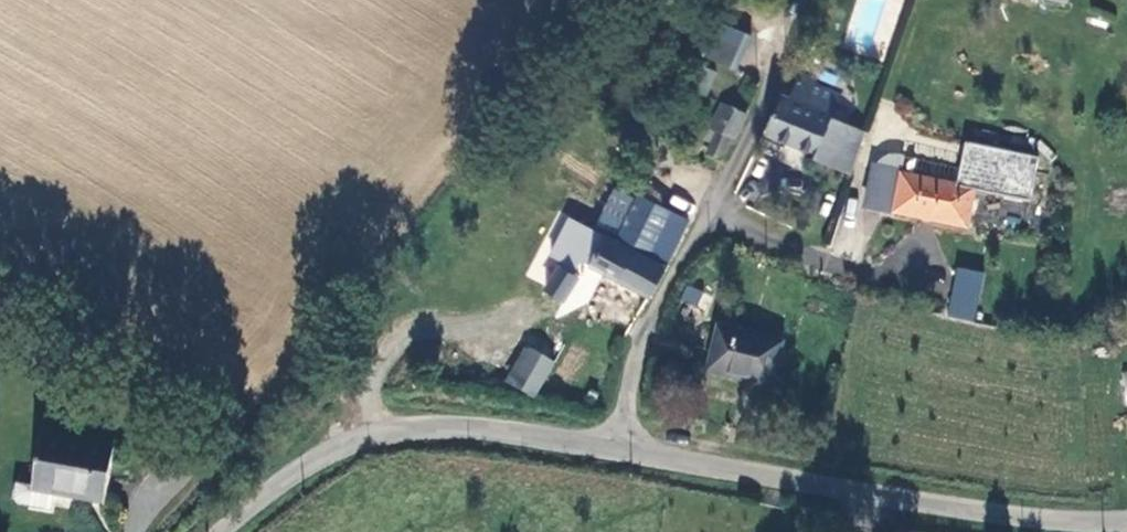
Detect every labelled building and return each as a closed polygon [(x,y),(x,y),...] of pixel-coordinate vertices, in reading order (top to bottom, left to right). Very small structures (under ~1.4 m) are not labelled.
[(744,34),(717,22),(701,55),(728,68),(744,34)] [(804,155),(840,172),(856,130),(823,114),(832,94),(804,82),(807,76),(795,70),(792,77),(789,76),(781,96),(773,93),(757,129),(805,151),(804,155)] [(727,139),(738,112),(715,101),(702,127),(711,131),(706,143),(702,151),(715,158),(723,138),(727,139)] [(711,131),(702,127),(697,138),(706,143),(711,131)] [(967,207),(972,173),(899,162),(899,160),(872,156),(866,195),(894,198),(894,197),(967,207)] [(643,253),(663,213),(633,197),(613,238),(643,253)] [(831,254),(856,259),(867,210),(841,204),(831,254)] [(660,269),(605,241),(579,228),(565,255),(644,296),(660,269)] [(975,284),(979,258),(957,256),(954,280),(975,284)] [(557,300),(572,275),(551,263),(536,288),(557,300)] [(769,386),(777,340),(711,328),(703,375),(769,386)] [(524,344),(504,381),(535,398),(555,361),(524,344)] [(48,494),(99,507),(113,450),(40,432),(26,484),(25,488),(48,494)] [(11,480),(10,485),(7,497),(12,502),(44,510),(48,494),(25,488),(26,484),(11,480)]
